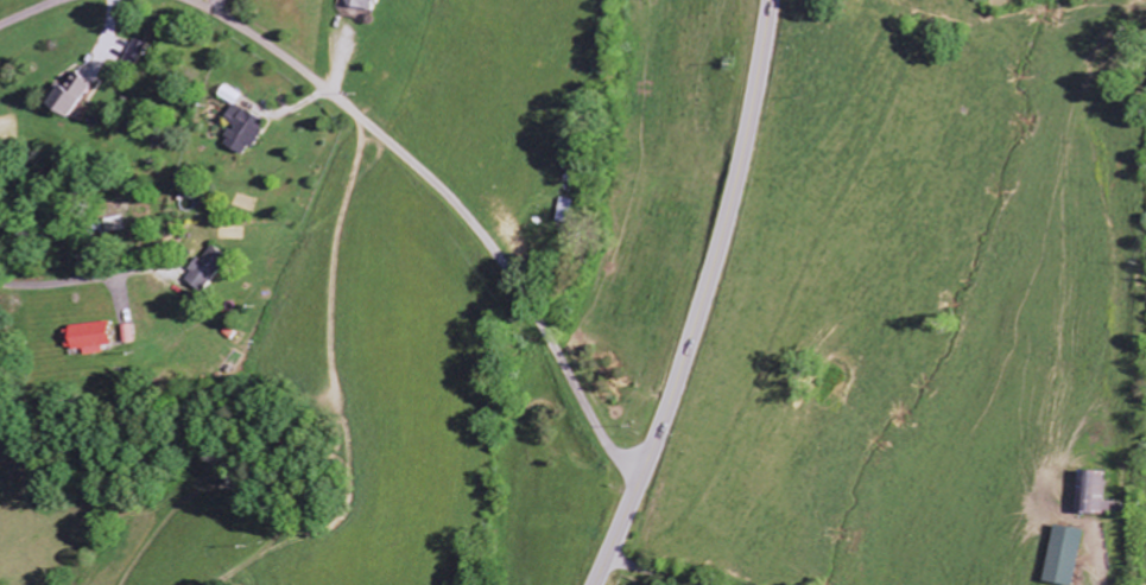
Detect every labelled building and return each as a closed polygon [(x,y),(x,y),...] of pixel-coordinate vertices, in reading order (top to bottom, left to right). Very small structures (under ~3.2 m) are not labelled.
[(376,0),(342,0),(341,6),(373,13),(376,0)] [(146,44),(135,40),(126,66),(137,70),(146,44)] [(70,89),(60,84),(48,109),(75,121),(94,82),(77,74),(70,89)] [(267,124),(234,103),(225,118),(236,125),(224,144),(245,158),(267,124)] [(128,229),(126,218),(109,220),(110,232),(128,229)] [(186,279),(204,293),(231,258),(213,244),(186,279)] [(88,355),(107,354),(106,345),(116,345),(114,323),(72,326),(74,352),(88,351),(88,355)] [(1102,473),(1075,473),(1075,515),(1102,515),(1102,473)] [(1101,515),(1119,516),(1119,503),(1102,502),(1101,515)] [(1083,532),(1053,526),(1041,582),(1056,584),(1072,584),(1083,532)]
